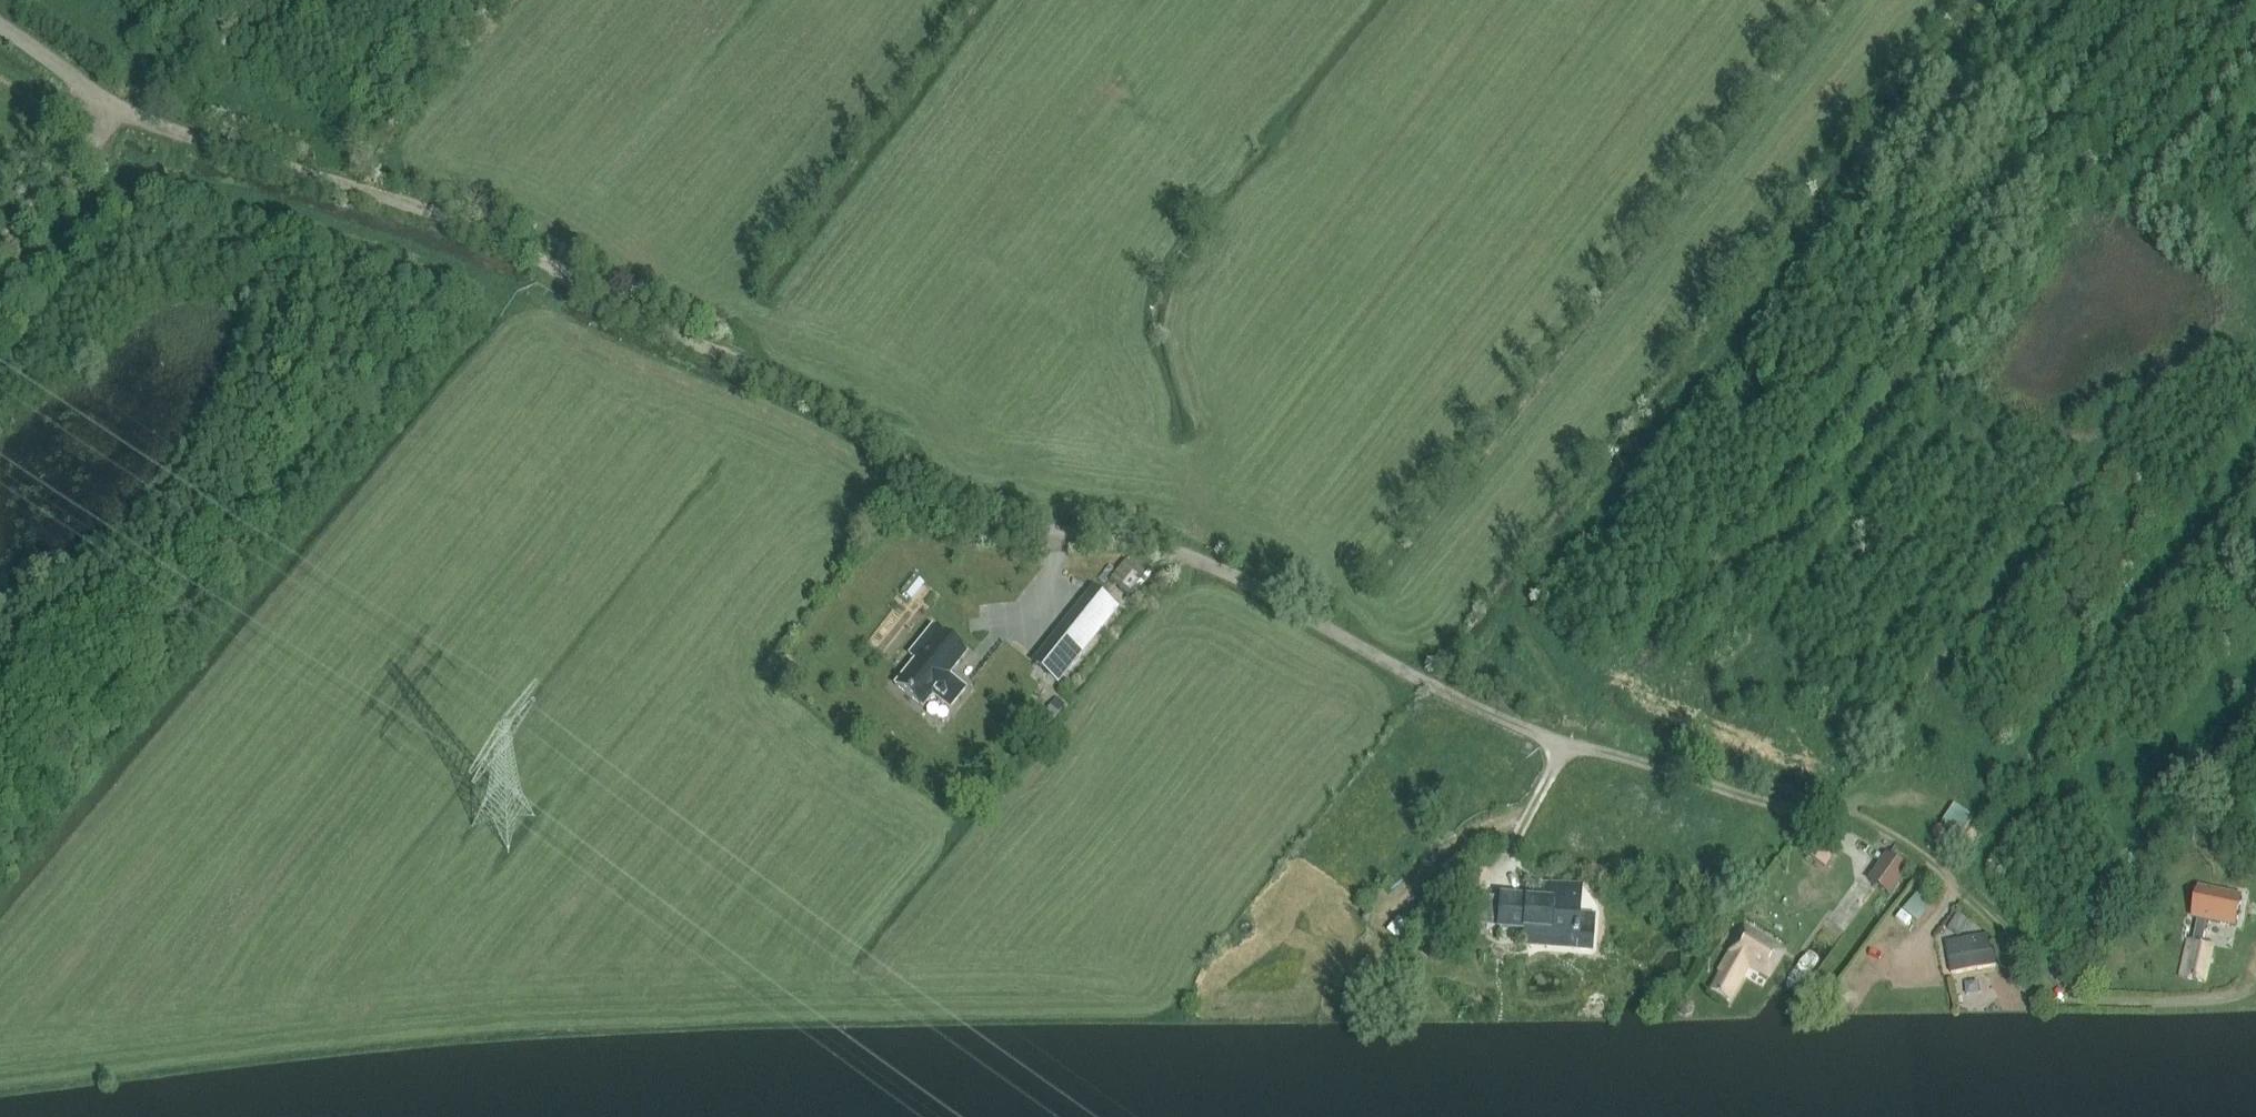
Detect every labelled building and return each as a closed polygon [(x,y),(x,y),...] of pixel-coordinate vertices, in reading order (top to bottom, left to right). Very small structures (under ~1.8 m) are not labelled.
[(966,655),(932,627),(909,655),(916,661),(895,686),(912,699),(923,708),(933,696),(950,710),(958,700),(966,690),(949,676),(966,655)] [(1064,631),(1044,655),(1067,673),(1086,649),(1064,631)] [(782,680),(788,672),(779,665),(773,673),(782,680)] [(1941,822),(1965,835),(1976,814),(1952,802),(1941,822)] [(1938,826),(1931,835),(1940,841),(1946,831),(1938,826)] [(1830,841),(1818,832),(1803,852),(1825,869),(1833,857),(1823,850),(1830,841)] [(1908,869),(1885,854),(1866,881),(1889,897),(1908,869)] [(2200,892),(2226,905),(2237,885),(2215,874),(2214,877),(2209,875),(2200,892)] [(1547,946),(1591,949),(1593,916),(1576,915),(1578,891),(1552,889),(1551,902),(1502,898),(1502,902),(1484,900),(1482,917),(1501,919),(1500,930),(1548,933),(1547,946)] [(1917,921),(1934,902),(1920,889),(1903,908),(1917,921)] [(2246,922),(2255,906),(2235,895),(2226,910),(2246,922)] [(1958,914),(1949,929),(1960,936),(1969,921),(1958,914)] [(1719,973),(1721,974),(1711,991),(1728,1002),(1750,966),(1769,977),(1783,954),(1744,930),(1730,954),(1719,973)] [(1988,936),(1945,943),(1951,975),(1997,967),(1994,951),(1990,951),(1988,936)] [(2181,977),(2205,983),(2213,946),(2189,941),(2181,977)] [(1685,1018),(1692,1016),(1695,1010),(1692,1003),(1687,1000),(1680,1003),(1677,1008),(1679,1015),(1685,1018)]
